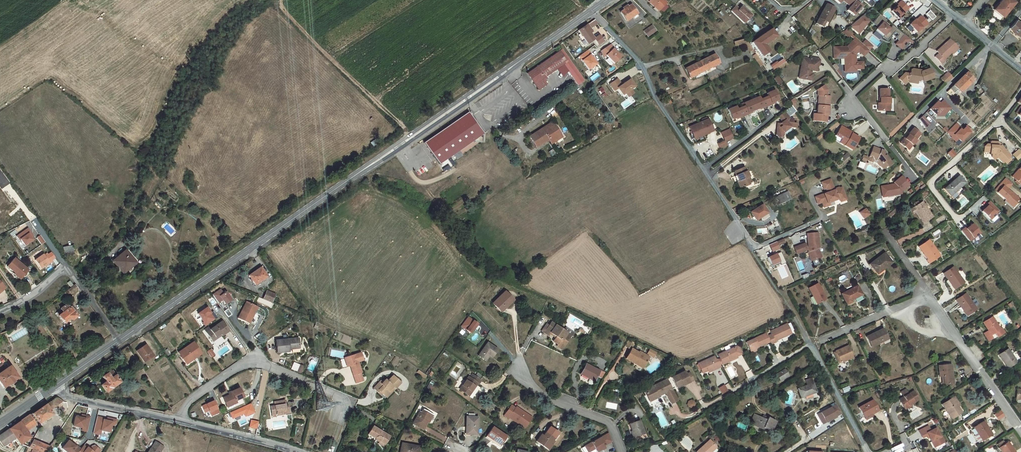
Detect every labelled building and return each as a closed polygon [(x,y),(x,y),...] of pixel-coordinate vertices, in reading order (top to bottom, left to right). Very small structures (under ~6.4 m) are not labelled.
[(655,17),(656,16),(660,10),(662,8),(651,0),(649,3),(644,0),(637,0),(636,1),(655,17)] [(834,8),(839,13),(843,9),(847,12),(855,3),(852,0),(851,0),(848,3),(844,0),(841,0),(834,8)] [(1002,1),(990,16),(999,23),(1011,9),(1002,1)] [(855,3),(847,12),(851,16),(847,20),(853,25),(861,15),(856,10),(859,6),(857,4),(855,3)] [(928,23),(934,17),(928,10),(922,16),(928,23)] [(826,12),(815,32),(820,34),(823,29),(824,30),(826,31),(830,24),(831,24),(835,17),(826,12)] [(629,24),(631,22),(626,13),(614,21),(619,29),(625,26),(627,28),(630,26),(629,24)] [(732,14),(728,20),(741,31),(748,23),(738,15),(736,17),(732,14)] [(919,14),(907,25),(915,33),(927,23),(919,14)] [(646,37),(655,31),(651,24),(642,31),(646,37)] [(863,24),(850,34),(859,42),(870,30),(863,24)] [(877,29),(874,33),(880,37),(883,32),(886,34),(889,30),(881,24),(880,25),(877,29)] [(1020,41),(1020,34),(1013,27),(1007,36),(1018,44),(1020,41)] [(585,30),(581,33),(583,35),(584,37),(588,35),(592,32),(588,28),(585,30)] [(880,37),(878,39),(885,45),(891,38),(883,32),(880,37)] [(572,39),(582,52),(588,48),(592,53),(597,49),(593,43),(588,47),(581,37),(583,35),(581,33),(572,39)] [(891,38),(885,45),(884,46),(888,50),(896,41),(900,44),(897,47),(899,48),(904,43),(894,34),(891,38)] [(638,46),(647,40),(644,36),(635,42),(638,46)] [(846,37),(843,40),(849,45),(852,42),(846,37)] [(773,46),(769,39),(750,51),(760,65),(769,59),(764,52),(773,46)] [(911,48),(904,43),(899,48),(906,54),(909,50),(911,48)] [(833,56),(834,67),(844,66),(846,66),(846,74),(849,78),(856,77),(856,70),(855,67),(855,62),(858,59),(864,54),(862,52),(855,46),(847,55),(833,56)] [(865,48),(862,52),(864,54),(868,58),(872,55),(865,48)] [(952,63),(958,56),(950,48),(943,56),(952,63)] [(584,80),(562,49),(527,73),(538,89),(544,85),(541,79),(552,71),(564,63),(578,84),(584,80)] [(746,50),(742,51),(748,61),(752,58),(746,50)] [(609,56),(605,52),(596,59),(598,66),(601,64),(609,71),(616,64),(611,60),(608,57),(609,56)] [(864,54),(858,59),(863,64),(869,59),(868,58),(864,54)] [(948,68),(952,63),(943,56),(939,60),(941,62),(937,66),(946,74),(949,70),(948,68)] [(582,58),(574,65),(584,78),(591,72),(588,67),(585,64),(586,63),(582,58)] [(712,62),(698,70),(703,80),(717,72),(712,62)] [(846,66),(844,66),(845,80),(856,80),(856,77),(849,78),(846,74),(846,66)] [(809,70),(802,68),(798,88),(805,90),(805,87),(809,88),(810,84),(810,83),(809,83),(810,80),(816,81),(819,69),(810,67),(809,70)] [(698,70),(684,78),(689,88),(703,80),(698,70)] [(777,75),(772,78),(777,86),(782,83),(777,75)] [(934,87),(932,79),(929,79),(919,77),(915,78),(915,81),(912,81),(908,81),(903,87),(907,91),(909,88),(910,87),(910,86),(911,86),(911,87),(921,88),(926,87),(927,89),(934,87)] [(949,85),(952,82),(947,77),(944,80),(949,85)] [(962,79),(944,99),(949,104),(955,98),(957,100),(970,86),(962,79)] [(949,85),(944,80),(940,84),(945,89),(949,85)] [(614,87),(606,92),(611,98),(614,95),(619,102),(622,99),(622,100),(627,96),(631,93),(626,87),(618,93),(614,87)] [(817,102),(818,103),(816,118),(816,122),(812,121),(811,128),(825,130),(825,123),(827,123),(828,114),(826,114),(827,104),(826,104),(827,98),(824,93),(816,97),(817,99),(817,102)] [(1012,107),(1019,112),(1020,109),(1020,95),(1012,107)] [(768,105),(764,106),(766,114),(771,113),(770,112),(774,111),(778,109),(775,99),(767,102),(768,105)] [(890,107),(891,99),(880,99),(880,108),(881,109),(881,113),(878,113),(878,120),(888,120),(888,116),(891,116),(892,107),(890,107)] [(927,109),(934,116),(937,113),(941,117),(950,108),(941,99),(937,103),(935,100),(927,109)] [(663,100),(657,103),(661,109),(666,105),(663,100)] [(759,104),(751,107),(754,117),(758,116),(762,115),(762,116),(766,114),(764,106),(760,107),(759,104)] [(744,113),(740,114),(743,122),(747,121),(747,120),(750,118),(754,117),(751,107),(743,110),(744,113)] [(450,123),(423,142),(438,164),(482,133),(468,112),(463,116),(461,114),(449,122),(450,123)] [(735,112),(727,115),(730,125),(734,124),(738,123),(738,124),(743,122),(740,114),(736,115),(735,112)] [(921,115),(917,119),(924,128),(929,123),(921,115)] [(775,134),(773,141),(775,144),(777,144),(780,143),(781,139),(788,134),(794,135),(795,131),(790,130),(791,126),(787,125),(783,119),(777,123),(780,128),(778,130),(779,131),(775,134)] [(686,129),(692,140),(706,134),(709,132),(703,121),(686,129)] [(559,144),(551,131),(528,145),(534,155),(546,148),(548,150),(559,144)] [(727,133),(720,135),(724,143),(731,140),(727,133)] [(847,140),(838,135),(833,145),(839,148),(837,151),(850,158),(857,146),(849,142),(848,143),(846,142),(847,140)] [(918,141),(911,135),(906,142),(907,143),(904,147),(902,146),(899,151),(906,156),(909,153),(910,154),(915,148),(914,146),(918,141)] [(560,146),(559,144),(548,150),(549,153),(560,146)] [(1008,162),(998,152),(996,153),(995,152),(995,148),(990,147),(989,150),(987,150),(986,151),(984,153),(982,158),(986,160),(987,161),(991,161),(1000,169),(1008,162)] [(1015,155),(1009,161),(1014,166),(1020,160),(1015,155)] [(881,160),(869,157),(865,168),(870,170),(870,169),(875,170),(877,173),(877,174),(879,178),(883,175),(884,176),(889,172),(882,164),(881,165),(879,164),(881,160)] [(744,168),(734,172),(736,177),(738,182),(736,182),(739,189),(748,186),(748,185),(747,183),(750,182),(744,168)] [(1011,182),(1019,189),(1020,187),(1020,170),(1011,182)] [(826,188),(827,192),(834,190),(831,179),(822,182),(824,187),(824,189),(826,188)] [(906,193),(898,184),(891,191),(892,192),(890,194),(888,193),(882,194),(884,203),(893,201),(893,203),(899,202),(898,199),(906,193)] [(953,186),(942,197),(948,204),(955,197),(962,190),(956,184),(953,186)] [(992,196),(1004,206),(1005,204),(1012,211),(1017,205),(1010,198),(1009,199),(1004,196),(1010,189),(1003,184),(992,196)] [(827,192),(815,196),(817,203),(821,202),(822,207),(827,205),(828,204),(827,202),(838,199),(840,200),(843,199),(844,198),(842,188),(839,189),(839,188),(836,189),(836,190),(834,190),(827,192)] [(787,196),(772,201),(775,209),(789,204),(787,196)] [(948,204),(947,205),(951,209),(959,201),(955,197),(948,204)] [(1004,206),(1003,206),(1011,213),(1012,211),(1005,204),(1004,206)] [(758,208),(746,215),(751,223),(755,221),(761,217),(763,216),(758,208)] [(864,208),(858,212),(862,219),(869,214),(864,208)] [(982,216),(980,218),(988,226),(997,217),(988,208),(984,212),(985,213),(982,216)] [(923,210),(916,216),(912,219),(915,222),(917,221),(922,226),(926,231),(934,224),(923,210)] [(896,217),(889,224),(892,227),(899,221),(896,217)] [(963,235),(959,239),(967,249),(978,240),(970,231),(967,234),(964,237),(963,235)] [(14,245),(15,244),(19,250),(27,244),(24,242),(27,240),(21,233),(11,241),(14,245)] [(37,238),(42,245),(46,243),(41,235),(37,238)] [(817,237),(806,238),(807,255),(806,255),(809,265),(819,261),(816,252),(818,252),(817,237)] [(72,244),(64,247),(67,254),(75,251),(72,244)] [(804,247),(793,251),(795,257),(806,254),(804,247)] [(933,247),(923,254),(926,258),(925,259),(932,271),(943,263),(933,247)] [(130,271),(119,258),(106,268),(117,282),(130,271)] [(871,271),(878,280),(886,275),(887,276),(894,271),(886,261),(871,271)] [(46,269),(41,262),(37,264),(36,262),(29,267),(34,275),(40,271),(41,272),(46,269)] [(1,274),(8,280),(10,278),(16,283),(22,277),(8,265),(1,274)] [(967,291),(957,275),(947,281),(957,296),(967,291)] [(263,286),(257,277),(245,284),(251,293),(263,286)] [(14,287),(16,283),(10,278),(8,280),(7,281),(14,287)] [(815,296),(819,304),(825,301),(818,285),(809,289),(813,297),(815,296)] [(228,290),(224,292),(222,288),(213,294),(218,303),(224,300),(227,304),(234,299),(228,290)] [(267,290),(263,299),(273,303),(277,293),(267,290)] [(67,291),(53,302),(55,305),(60,302),(61,304),(71,296),(67,291)] [(859,291),(842,298),(846,308),(852,306),(851,305),(863,300),(859,291)] [(503,299),(490,312),(498,320),(503,314),(504,315),(512,308),(503,299)] [(263,300),(260,307),(268,310),(271,303),(263,300)] [(978,318),(968,303),(958,308),(969,324),(978,318)] [(237,324),(236,327),(246,332),(251,335),(255,327),(249,324),(253,317),(244,312),(241,318),(237,317),(233,323),(237,324)] [(56,321),(53,324),(58,331),(64,327),(65,329),(68,326),(65,322),(69,319),(66,315),(64,317),(61,313),(54,318),(56,321)] [(202,316),(194,323),(200,331),(199,331),(201,335),(213,326),(209,320),(206,322),(202,316)] [(1000,335),(992,324),(983,329),(988,337),(983,340),(988,347),(992,344),(991,341),(996,339),(999,342),(1004,339),(1002,334),(1000,335)] [(478,331),(484,336),(490,330),(484,325),(478,331)] [(772,335),(767,338),(770,343),(771,345),(776,343),(775,342),(784,338),(783,336),(790,333),(786,325),(771,332),(772,335)] [(466,326),(459,336),(469,342),(475,333),(466,326)] [(562,333),(551,326),(548,329),(546,328),(542,335),(549,339),(551,336),(556,340),(553,344),(562,350),(570,338),(562,333)] [(200,339),(207,349),(216,342),(218,345),(225,339),(223,336),(218,330),(206,339),(204,336),(200,339)] [(868,339),(873,349),(881,346),(881,345),(890,341),(886,333),(868,339)] [(766,335),(746,344),(751,353),(759,349),(770,343),(767,338),(766,335)] [(216,342),(207,349),(209,351),(218,345),(216,342)] [(836,352),(840,362),(853,358),(848,347),(836,352)] [(293,348),(272,350),(273,361),(285,360),(285,358),(294,356),(293,348)] [(739,348),(719,358),(721,362),(724,367),(724,368),(731,364),(730,362),(740,358),(744,356),(739,348)] [(486,351),(477,363),(484,368),(488,362),(492,365),(497,358),(486,351)] [(177,362),(184,371),(198,362),(191,352),(177,362)] [(149,365),(142,354),(133,361),(140,371),(149,365)] [(630,354),(624,364),(640,374),(640,373),(647,362),(638,356),(637,358),(630,354)] [(1014,370),(1006,357),(998,362),(1006,375),(1014,370)] [(715,360),(699,368),(704,377),(709,374),(711,373),(712,375),(722,370),(721,368),(718,363),(717,363),(715,360)] [(294,361),(291,369),(302,373),(305,366),(294,361)] [(359,361),(346,366),(349,374),(354,388),(360,386),(358,381),(360,381),(356,371),(362,369),(359,361)] [(951,369),(938,370),(939,380),(944,380),(944,389),(952,388),(951,369)] [(594,384),(598,378),(585,370),(579,380),(587,386),(585,389),(586,390),(587,392),(589,391),(591,388),(592,389),(594,384)] [(791,377),(786,371),(778,376),(782,382),(791,377)] [(10,387),(2,376),(0,377),(0,394),(10,387)] [(115,387),(107,376),(96,382),(99,387),(95,389),(101,397),(115,387)] [(687,376),(674,382),(679,392),(686,388),(686,389),(696,384),(692,377),(688,379),(687,376)] [(598,378),(594,384),(600,388),(603,381),(598,378)] [(809,389),(800,392),(805,406),(820,401),(818,394),(814,384),(813,381),(808,383),(807,385),(809,389)] [(461,399),(468,404),(471,401),(472,402),(478,393),(480,393),(482,389),(474,383),(470,387),(470,386),(467,390),(466,389),(462,395),(463,396),(461,399)] [(379,389),(372,396),(384,407),(398,392),(389,384),(385,388),(383,388),(380,390),(379,389)] [(663,387),(647,395),(651,404),(656,402),(657,405),(663,401),(662,399),(664,399),(664,400),(668,398),(670,401),(671,402),(674,409),(680,406),(675,395),(670,386),(664,389),(663,387)] [(899,402),(904,411),(911,407),(919,403),(914,394),(909,397),(907,392),(902,395),(904,400),(899,402)] [(239,407),(235,397),(228,400),(229,403),(224,405),(220,407),(223,416),(232,413),(231,410),(239,407)] [(691,399),(685,403),(688,408),(694,405),(691,399)] [(202,405),(205,413),(210,411),(211,416),(221,413),(216,400),(202,405)] [(954,400),(952,401),(958,411),(960,409),(954,400)] [(951,423),(962,417),(958,411),(952,401),(942,407),(951,423)] [(873,402),(860,410),(866,420),(872,416),(873,417),(879,413),(873,402)] [(52,403),(27,420),(32,428),(46,419),(43,415),(56,406),(52,403)] [(285,414),(283,409),(277,410),(278,416),(273,417),(268,418),(269,424),(274,423),(275,425),(288,422),(287,416),(285,414)] [(832,411),(823,416),(826,421),(823,423),(825,427),(837,420),(837,419),(842,415),(839,409),(833,412),(832,411)] [(510,424),(524,435),(531,425),(516,414),(515,415),(511,412),(504,422),(509,425),(510,424)] [(413,431),(423,436),(429,427),(431,427),(433,422),(424,417),(423,420),(420,419),(413,431)] [(755,425),(755,427),(765,432),(766,431),(773,434),(778,425),(769,421),(768,423),(754,417),(751,424),(755,425)] [(469,426),(468,426),(467,442),(477,442),(478,426),(474,426),(475,422),(470,422),(469,426)] [(23,423),(14,429),(19,437),(28,430),(23,423)] [(76,425),(71,423),(68,433),(77,435),(76,438),(81,439),(86,425),(81,423),(80,426),(76,425)] [(99,427),(92,425),(88,437),(95,439),(95,438),(104,441),(106,433),(109,434),(110,433),(111,429),(102,426),(102,428),(101,429),(98,428),(99,427)] [(983,425),(974,430),(978,437),(983,444),(993,437),(990,432),(988,434),(983,425)] [(377,426),(367,441),(374,446),(373,448),(379,451),(383,451),(388,444),(376,436),(381,429),(377,426)] [(643,428),(633,433),(639,445),(648,442),(643,428)] [(14,429),(9,432),(14,440),(19,437),(14,429)] [(932,434),(929,429),(921,434),(924,441),(928,439),(929,438),(931,440),(933,444),(936,443),(939,448),(945,445),(942,439),(941,440),(937,432),(932,434)] [(3,437),(4,438),(10,446),(14,451),(24,445),(19,437),(14,440),(9,432),(3,437)] [(486,446),(495,451),(503,451),(507,445),(493,435),(486,446)] [(536,448),(542,451),(551,451),(550,451),(558,441),(548,435),(542,443),(541,442),(536,448)] [(0,440),(0,451),(2,451),(10,446),(4,438),(0,440)] [(595,450),(596,451),(606,451),(607,451),(614,448),(611,440),(595,450)]
